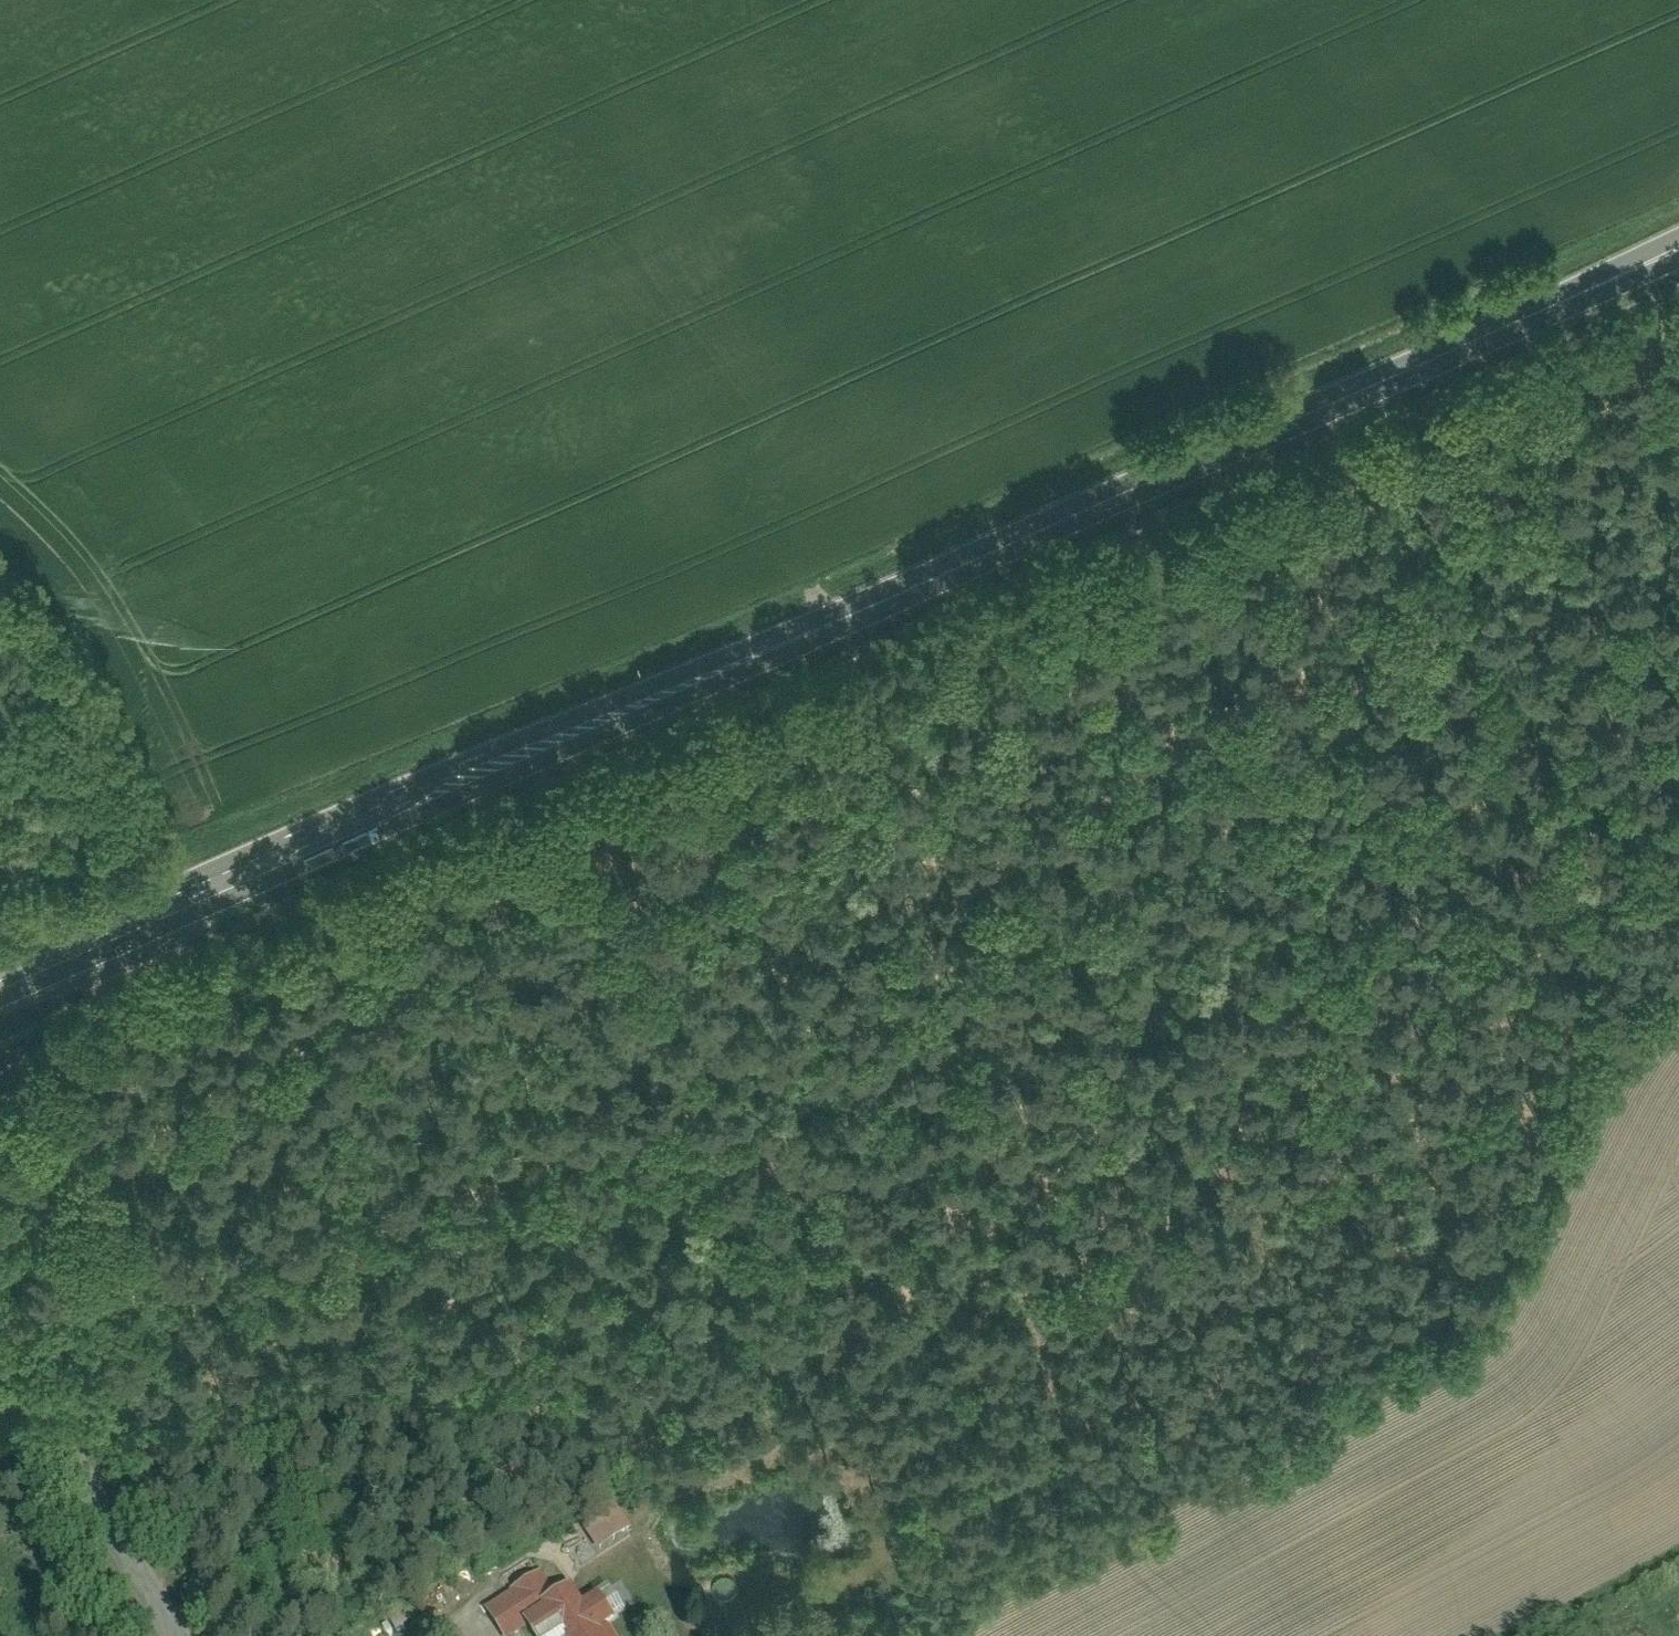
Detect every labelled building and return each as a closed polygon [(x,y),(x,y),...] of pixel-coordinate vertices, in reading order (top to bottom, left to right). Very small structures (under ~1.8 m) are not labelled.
[(624,1508),(587,1524),(598,1548),(634,1532),(624,1508)] [(473,1608),(491,1635),(508,1635),(527,1624),(534,1635),(615,1635),(607,1623),(615,1618),(598,1593),(588,1599),(572,1574),(559,1583),(545,1562),(473,1608)]
